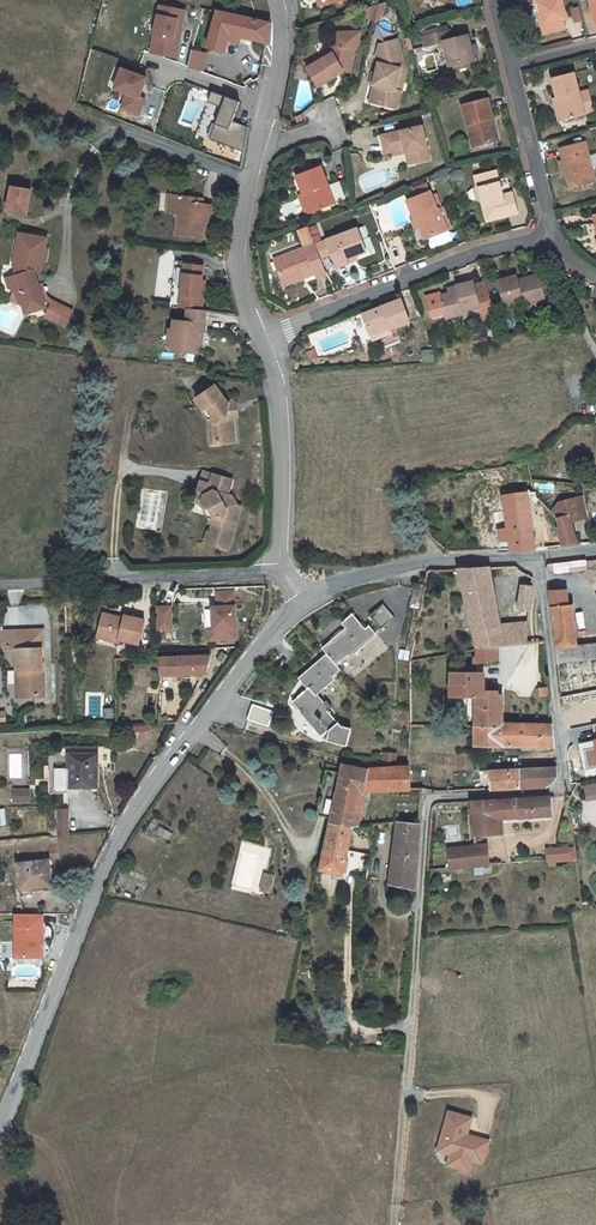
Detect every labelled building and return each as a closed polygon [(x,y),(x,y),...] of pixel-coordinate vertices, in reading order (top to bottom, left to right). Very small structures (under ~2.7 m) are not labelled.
[(302,10),(319,6),(317,0),(300,0),(302,10)] [(543,35),(565,29),(563,19),(567,18),(562,0),(534,0),(535,3),(538,2),(541,13),(544,23),(540,24),(543,35)] [(177,59),(187,9),(159,3),(148,53),(177,59)] [(378,5),(374,20),(378,21),(382,17),(386,3),(378,5)] [(373,6),(366,9),(369,19),(374,20),(378,5),(373,6)] [(572,10),(575,21),(582,19),(579,8),(572,10)] [(267,43),(270,23),(217,11),(207,47),(224,51),(227,40),(229,34),(241,37),(267,43)] [(425,36),(449,30),(448,26),(424,33),(425,36)] [(451,38),(449,30),(425,36),(423,37),(426,46),(444,42),(449,66),(475,60),(473,54),(478,53),(475,44),(471,45),(468,34),(451,38)] [(240,42),(241,37),(229,34),(227,40),(240,42)] [(376,74),(375,77),(377,77),(375,86),(370,102),(382,105),(384,98),(393,101),(398,80),(403,81),(406,70),(397,40),(380,44),(376,56),(379,62),(376,74)] [(343,69),(349,71),(354,49),(334,44),(332,53),(307,68),(318,87),(335,76),(334,75),(343,69)] [(207,54),(192,50),(188,67),(203,71),(207,54)] [(124,93),(119,109),(138,115),(151,77),(122,66),(114,90),(124,93)] [(557,98),(562,120),(585,114),(584,112),(593,110),(588,90),(579,93),(574,73),(552,78),(557,98)] [(396,108),(403,81),(398,80),(393,101),(384,98),(382,105),(396,108)] [(477,134),(479,145),(498,140),(488,98),(463,105),(471,135),(477,134)] [(558,121),(562,120),(557,98),(553,99),(558,121)] [(248,133),(253,109),(248,109),(243,132),(248,133)] [(304,122),(301,115),(296,117),(298,124),(304,122)] [(415,163),(430,159),(422,126),(382,135),(386,153),(393,151),(412,147),(415,163)] [(477,134),(471,135),(473,146),(479,145),(477,134)] [(595,181),(586,142),(560,148),(567,173),(571,187),(595,181)] [(394,155),(406,152),(409,164),(415,163),(412,147),(393,151),(394,155)] [(308,192),(315,211),(335,203),(321,166),(296,176),(303,194),(308,192)] [(502,195),(499,180),(478,185),(487,221),(517,213),(514,198),(504,201),(502,195)] [(32,189),(12,185),(9,198),(13,199),(11,211),(27,214),(32,189)] [(300,199),(306,214),(315,211),(308,192),(303,194),(300,199)] [(451,228),(444,207),(443,208),(437,193),(432,195),(431,192),(416,197),(411,199),(408,200),(415,219),(412,220),(416,228),(420,226),(425,239),(451,228)] [(512,192),(502,195),(504,201),(514,198),(512,192)] [(194,203),(195,197),(170,194),(167,212),(179,214),(176,235),(211,239),(216,206),(202,204),(194,203)] [(315,244),(309,226),(298,230),(305,248),(315,244)] [(332,254),(337,267),(348,263),(347,258),(355,255),(366,251),(358,228),(326,240),(332,254)] [(20,234),(14,266),(18,267),(16,271),(17,274),(11,276),(14,286),(16,291),(14,292),(11,297),(13,302),(18,304),(21,303),(23,304),(35,310),(46,307),(44,302),(43,299),(35,273),(41,271),(43,262),(46,263),(48,248),(45,248),(47,239),(20,234)] [(332,254),(326,240),(316,244),(321,258),(332,254)] [(305,248),(275,259),(284,282),(302,275),(301,272),(314,267),(316,273),(317,276),(326,273),(321,258),(316,244),(315,244),(305,248)] [(171,306),(180,307),(185,264),(177,263),(171,306)] [(188,308),(202,310),(205,281),(202,280),(203,266),(185,264),(180,307),(188,308)] [(302,275),(284,282),(285,285),(316,273),(314,267),(301,272),(302,275)] [(518,280),(517,275),(498,280),(505,306),(523,301),(524,306),(545,300),(539,274),(518,280)] [(450,293),(440,295),(445,318),(464,313),(463,310),(480,306),(479,302),(475,285),(474,281),(457,286),(458,291),(450,293)] [(409,322),(401,299),(363,314),(372,336),(390,329),(409,322)] [(52,319),(66,326),(73,311),(52,301),(50,305),(58,309),(52,319)] [(35,310),(23,304),(26,314),(35,310)] [(58,309),(50,305),(45,316),(52,319),(58,309)] [(197,343),(198,337),(201,337),(205,310),(202,310),(188,308),(188,317),(191,317),(191,322),(174,320),(173,329),(170,329),(167,349),(196,352),(197,343)] [(361,314),(353,317),(360,337),(368,334),(361,314)] [(391,333),(390,329),(372,336),(373,339),(391,333)] [(304,348),(297,344),(291,355),(298,358),(304,348)] [(313,350),(308,352),(312,360),(317,359),(313,350)] [(196,399),(203,409),(206,407),(216,421),(215,422),(217,443),(221,442),(235,441),(233,417),(233,413),(230,413),(228,409),(229,405),(228,404),(216,385),(196,399)] [(230,413),(233,413),(233,417),(238,416),(237,405),(233,401),(228,404),(229,405),(228,409),(230,413)] [(206,407),(203,409),(202,410),(208,419),(210,419),(213,446),(221,445),(221,442),(217,443),(215,422),(216,421),(206,407)] [(210,485),(213,475),(203,472),(200,482),(210,485)] [(195,498),(202,500),(206,508),(208,507),(213,516),(210,523),(212,524),(210,531),(208,532),(205,542),(228,549),(241,507),(237,507),(233,506),(227,495),(227,494),(231,481),(213,475),(210,485),(200,482),(195,498)] [(535,491),(523,493),(524,505),(539,499),(537,496),(535,491)] [(524,505),(523,493),(519,494),(507,495),(503,496),(510,542),(500,542),(501,550),(511,549),(511,551),(531,550),(528,531),(524,505)] [(231,495),(227,494),(227,495),(233,506),(237,507),(231,495)] [(588,516),(584,496),(575,498),(580,518),(588,516)] [(580,518),(575,498),(559,502),(551,512),(557,518),(556,518),(558,528),(556,528),(562,547),(577,542),(570,521),(580,518)] [(555,573),(587,570),(586,560),(549,564),(547,565),(548,568),(548,569),(555,573)] [(473,632),(477,649),(498,647),(504,646),(499,618),(491,577),(501,575),(501,567),(489,568),(459,569),(467,608),(473,632)] [(412,607),(418,609),(424,584),(420,584),(417,590),(414,590),(412,607)] [(521,586),(519,603),(531,604),(532,587),(521,586)] [(552,607),(568,605),(566,590),(550,591),(552,607)] [(237,638),(235,591),(218,592),(218,603),(223,603),(223,607),(219,607),(213,607),(215,628),(218,628),(219,639),(237,638)] [(530,613),(531,604),(519,603),(518,612),(530,613)] [(394,617),(383,604),(369,616),(381,629),(394,617)] [(577,645),(573,605),(568,605),(552,607),(556,648),(577,646),(577,645)] [(172,606),(157,606),(158,628),(172,628),(172,606)] [(411,647),(418,609),(414,609),(412,620),(409,634),(408,634),(406,646),(411,647)] [(528,629),(529,615),(530,613),(518,612),(517,616),(515,631),(528,629)] [(124,615),(123,618),(103,613),(98,634),(119,639),(138,644),(144,620),(124,615)] [(365,629),(352,614),(342,622),(347,629),(332,642),(334,645),(325,652),(327,654),(330,657),(336,665),(348,654),(347,652),(353,647),(355,650),(374,634),(375,634),(376,633),(369,625),(365,629)] [(515,631),(517,616),(499,618),(504,646),(527,645),(527,643),(528,629),(515,631)] [(218,628),(215,628),(209,629),(210,640),(219,639),(218,628)] [(17,650),(18,671),(20,671),(21,697),(43,696),(42,648),(25,649),(24,630),(5,631),(5,650),(17,650)] [(118,643),(119,639),(98,634),(97,638),(118,643)] [(332,642),(331,641),(323,649),(325,652),(334,645),(332,642)] [(558,663),(595,659),(595,643),(577,645),(577,646),(556,648),(558,663)] [(355,650),(353,647),(347,652),(348,654),(350,656),(356,650),(355,650)] [(475,664),(498,660),(498,647),(477,649),(475,664)] [(410,651),(400,650),(398,659),(408,660),(410,651)] [(330,657),(327,654),(319,661),(320,662),(322,665),(330,657)] [(183,674),(207,673),(211,655),(160,657),(161,675),(178,674),(183,674)] [(320,662),(304,676),(306,678),(312,685),(309,687),(315,694),(328,682),(326,680),(331,675),(333,677),(341,669),(336,665),(330,657),(322,665),(320,662)] [(312,685),(306,678),(302,682),(307,688),(309,687),(312,685)] [(292,700),(300,693),(294,685),(285,692),(292,700)] [(307,688),(292,701),(300,710),(315,727),(313,728),(321,737),(324,740),(346,746),(351,728),(341,726),(328,710),(332,707),(327,700),(323,703),(315,694),(309,687),(307,688)] [(549,694),(548,687),(539,688),(539,696),(543,696),(544,695),(549,694)] [(502,707),(497,707),(497,696),(497,691),(474,691),(475,698),(475,719),(475,727),(502,728),(502,707)] [(272,709),(253,703),(247,719),(266,726),(272,709)] [(552,725),(502,724),(502,728),(475,727),(475,745),(555,746),(552,725)] [(408,728),(401,727),(399,746),(407,746),(408,728)] [(115,742),(106,742),(106,750),(115,750),(115,742)] [(382,762),(397,763),(397,752),(382,752),(382,762)] [(68,788),(97,788),(98,753),(68,753),(67,756),(67,768),(56,769),(56,786),(67,786),(67,788),(68,788)] [(56,756),(56,769),(67,768),(67,756),(56,756)] [(341,773),(331,818),(331,822),(352,827),(353,822),(360,791),(366,791),(410,789),(409,767),(364,768),(364,769),(343,765),(341,773)] [(556,767),(520,769),(521,787),(545,786),(547,786),(549,786),(552,783),(557,776),(556,767)] [(520,769),(491,771),(492,789),(521,787),(520,769)] [(331,818),(341,773),(326,770),(316,815),(331,818)] [(595,799),(595,784),(585,786),(588,801),(595,799)] [(29,801),(29,789),(13,790),(13,802),(29,801)] [(360,791),(353,822),(359,823),(366,791),(360,791)] [(551,796),(472,801),(474,836),(496,834),(495,826),(501,826),(501,818),(552,815),(551,796)] [(68,809),(58,809),(58,837),(67,836),(68,809)] [(390,884),(415,890),(420,824),(397,821),(390,884)] [(345,861),(352,827),(331,822),(321,869),(343,874),(345,861)] [(169,832),(160,827),(157,832),(166,838),(169,832)] [(450,868),(488,864),(486,845),(449,849),(450,868)] [(575,848),(555,848),(556,861),(577,860),(575,848)] [(359,857),(357,876),(366,877),(369,859),(359,857)] [(31,887),(51,885),(48,860),(18,864),(20,887),(31,886),(31,887)] [(272,889),(275,873),(266,872),(263,887),(272,889)] [(17,914),(16,956),(43,957),(43,914),(17,914)] [(470,1119),(444,1110),(432,1154),(445,1158),(441,1168),(468,1176),(470,1166),(480,1168),(486,1143),(465,1137),(470,1119)]
